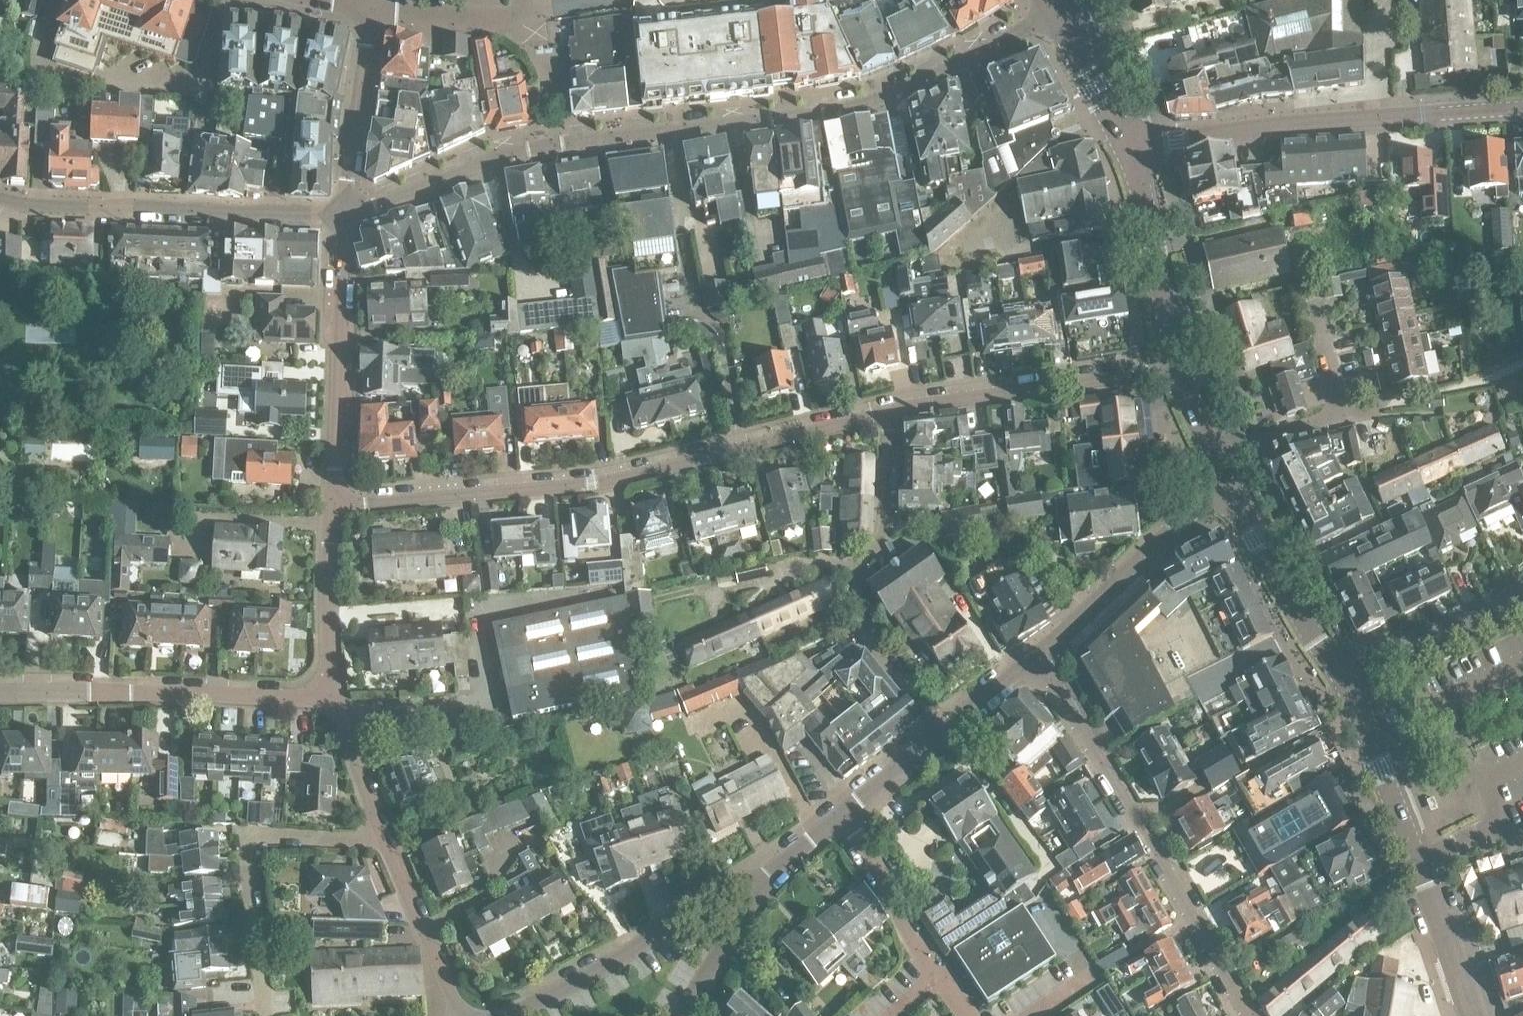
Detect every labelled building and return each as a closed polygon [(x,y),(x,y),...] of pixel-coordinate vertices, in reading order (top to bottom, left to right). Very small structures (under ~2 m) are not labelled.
[(21,15),(37,19),(42,0),(25,0),(21,15)] [(54,48),(59,50),(55,63),(92,75),(103,41),(173,64),(175,60),(192,65),(209,13),(169,0),(70,0),(54,48)] [(826,0),(787,0),(788,9),(776,10),(764,11),(720,16),(678,21),(638,26),(647,108),(688,104),(730,99),(753,97),(753,96),(774,94),(785,92),(816,88),(816,89),(842,84),(863,80),(828,4),(826,0)] [(828,4),(863,80),(888,70),(888,69),(905,62),(953,39),(942,20),(931,1),(930,0),(912,0),(899,8),(895,0),(826,0),(828,4)] [(1012,0),(932,0),(931,1),(942,20),(950,15),(961,33),(1012,0)] [(1142,13),(1164,9),(1164,4),(1188,0),(1140,0),(1142,13)] [(1253,41),(1259,66),(1266,64),(1270,79),(1287,74),(1294,95),(1300,94),(1365,85),(1364,52),(1363,0),(1283,0),(1276,2),(1245,9),(1253,41)] [(1473,38),(1470,0),(1448,0),(1420,3),(1423,37),(1451,35),(1451,41),(1473,39),(1473,38)] [(1510,1),(1518,0),(1520,22),(1522,22),(1522,0),(1510,0),(1510,1)] [(576,39),(569,40),(575,98),(573,99),(575,116),(579,119),(593,118),(594,116),(630,112),(630,110),(647,108),(638,26),(634,26),(633,19),(574,25),(576,39)] [(1492,34),(1492,20),(1480,21),(1480,35),(1492,34)] [(219,102),(222,102),(232,102),(249,103),(285,104),(282,146),(283,179),(295,181),(295,196),(325,196),(329,138),(332,103),(344,41),(314,35),(314,40),(300,37),(301,32),(271,29),(270,34),(257,32),(257,28),(227,26),(223,26),(219,102)] [(382,77),(380,94),(399,96),(419,98),(427,91),(429,90),(430,57),(430,51),(420,50),(422,39),(417,39),(418,36),(409,35),(409,37),(405,36),(405,34),(391,32),(389,34),(386,36),(384,50),(386,51),(385,56),(382,77)] [(1473,39),(1451,41),(1451,35),(1423,37),(1426,77),(1476,72),(1473,39)] [(443,37),(443,56),(473,56),(472,43),(471,38),(443,37)] [(1191,37),(1182,39),(1186,51),(1194,49),(1191,37)] [(1493,37),(1494,51),(1505,50),(1504,37),(1493,37)] [(472,43),(473,56),(475,82),(484,126),(496,123),(497,131),(526,126),(531,119),(528,103),(524,86),(521,75),(497,79),(493,58),(491,48),(490,39),(472,43)] [(1215,53),(1169,65),(1174,85),(1204,76),(1204,74),(1229,67),(1230,74),(1245,70),(1259,66),(1253,41),(1232,48),(1215,53)] [(980,105),(1052,74),(1040,52),(970,80),(980,105)] [(1245,70),(1252,100),(1263,97),(1294,95),(1287,74),(1270,79),(1266,64),(1259,66),(1245,70)] [(1163,88),(1168,105),(1235,90),(1233,81),(1242,79),(1247,102),(1252,100),(1245,70),(1230,74),(1229,67),(1204,74),(1204,76),(1174,85),(1163,88)] [(1061,91),(1052,74),(980,105),(983,111),(981,111),(987,125),(989,124),(989,122),(1002,116),(1003,119),(1016,113),(1017,110),(1036,102),(1035,101),(1061,91)] [(454,77),(449,78),(461,143),(485,132),(484,126),(475,82),(456,86),(454,77)] [(427,91),(419,98),(421,114),(433,111),(430,113),(437,154),(461,143),(449,78),(442,79),(441,79),(442,87),(444,94),(432,96),(431,94),(427,91)] [(1167,105),(1172,121),(1215,118),(1213,111),(1247,102),(1242,79),(1233,81),(1235,90),(1168,105),(1167,105)] [(948,207),(921,212),(929,251),(931,257),(974,220),(973,219),(997,198),(987,191),(985,180),(983,172),(969,174),(966,157),(972,156),(957,85),(933,96),(945,162),(946,162),(948,172),(950,188),(945,189),(948,207)] [(0,122),(0,175),(4,175),(3,183),(26,184),(29,127),(24,127),(25,112),(33,112),(34,94),(12,93),(12,92),(8,92),(9,87),(0,86),(0,110),(4,111),(5,120),(2,120),(0,122)] [(1016,113),(1003,119),(1009,137),(1011,137),(1051,121),(1055,120),(1072,113),(1061,91),(1035,101),(1036,102),(1017,110),(1016,113)] [(368,179),(375,184),(388,178),(399,96),(380,94),(376,124),(375,124),(372,141),(370,158),(371,159),(368,179)] [(431,159),(431,157),(427,138),(423,121),(421,114),(419,98),(399,96),(388,178),(431,159)] [(920,167),(921,166),(925,188),(931,188),(931,191),(945,189),(950,188),(948,172),(946,162),(945,162),(933,96),(908,107),(920,167)] [(77,97),(76,118),(85,118),(85,97),(77,97)] [(85,97),(85,118),(93,118),(94,98),(85,97)] [(118,140),(115,139),(117,99),(94,98),(93,118),(92,143),(118,144),(118,140)] [(140,100),(117,99),(115,139),(118,140),(138,141),(140,100)] [(229,122),(232,102),(222,102),(219,120),(218,120),(215,142),(197,139),(190,193),(242,199),(243,187),(262,190),(267,156),(263,156),(263,148),(250,146),(250,147),(229,144),(231,131),(227,131),(228,121),(229,122)] [(244,139),(282,146),(285,104),(284,104),(249,103),(244,139)] [(35,146),(46,146),(44,176),(50,181),(50,185),(53,185),(57,189),(63,189),(67,185),(69,186),(71,145),(76,146),(77,125),(55,124),(56,110),(37,109),(35,146)] [(144,143),(148,143),(146,180),(150,180),(153,183),(157,183),(160,181),(165,181),(169,184),(173,184),(176,182),(178,182),(179,143),(190,144),(192,116),(178,116),(178,130),(174,130),(174,129),(144,127),(144,143)] [(990,131),(978,136),(981,152),(982,152),(984,164),(983,165),(984,171),(983,172),(985,180),(1006,172),(999,151),(1014,144),(1011,137),(1009,137),(1003,119),(1002,116),(989,122),(989,124),(987,125),(990,131)] [(888,117),(857,123),(879,238),(897,235),(898,234),(889,188),(901,187),(888,117)] [(1017,177),(1018,179),(1046,153),(1057,145),(1058,144),(1057,141),(1058,141),(1051,121),(1011,137),(1014,144),(999,151),(1006,172),(985,180),(987,191),(996,197),(1017,177)] [(831,162),(851,269),(853,268),(848,244),(879,238),(857,123),(825,130),(831,162)] [(788,252),(774,255),(783,296),(810,289),(829,285),(829,284),(828,283),(838,281),(853,278),(855,277),(853,268),(851,269),(831,162),(821,164),(819,148),(824,147),(821,133),(820,125),(811,126),(812,131),(810,131),(810,130),(775,134),(780,194),(782,216),(783,220),(785,219),(788,252)] [(751,138),(744,139),(748,173),(751,172),(754,198),(755,198),(758,219),(782,216),(780,194),(775,134),(751,137),(751,138)] [(1323,138),(1326,184),(1368,181),(1365,136),(1323,138)] [(1282,158),(1287,210),(1291,209),(1300,207),(1298,186),(1326,184),(1323,138),(1281,141),(1282,158)] [(1461,147),(1463,167),(1464,167),(1464,170),(1468,170),(1469,191),(1496,189),(1496,200),(1509,200),(1508,188),(1509,188),(1506,144),(1483,146),(1481,142),(1471,143),(1470,147),(1461,147)] [(725,143),(705,147),(719,225),(720,225),(720,228),(746,224),(743,205),(736,206),(725,143)] [(76,146),(71,145),(69,186),(88,187),(89,185),(94,185),(98,182),(98,172),(96,169),(89,168),(90,146),(76,146)] [(1018,185),(1022,184),(1044,179),(1048,200),(1103,189),(1099,168),(1097,169),(1092,145),(1059,152),(1057,145),(1046,153),(1018,179),(1019,182),(1017,183),(1018,185)] [(706,227),(719,225),(705,147),(685,150),(692,191),(690,193),(692,206),(695,205),(695,209),(703,208),(706,227)] [(1186,158),(1190,175),(1187,175),(1190,187),(1192,187),(1195,205),(1228,198),(1230,206),(1237,205),(1238,211),(1241,211),(1243,220),(1275,213),(1287,210),(1282,158),(1273,159),(1274,167),(1241,169),(1242,175),(1237,176),(1231,148),(1186,158)] [(598,326),(601,349),(652,342),(668,340),(668,338),(670,338),(661,275),(680,273),(674,229),(676,229),(665,150),(606,158),(621,236),(629,235),(631,246),(626,246),(629,268),(608,270),(614,299),(618,324),(598,326)] [(1405,164),(1390,165),(1391,182),(1391,192),(1392,193),(1408,192),(1408,188),(1420,188),(1422,222),(1449,221),(1445,172),(1432,173),(1431,154),(1405,156),(1405,164)] [(546,170),(554,218),(603,210),(595,162),(546,170)] [(558,241),(554,218),(546,170),(506,176),(515,229),(516,228),(519,243),(539,239),(540,245),(558,241)] [(1060,237),(1068,235),(1069,238),(1109,229),(1105,209),(1108,209),(1103,189),(1048,200),(1044,179),(1022,184),(1018,185),(1027,228),(1030,227),(1033,243),(1060,237)] [(1367,183),(1368,194),(1377,193),(1391,192),(1391,182),(1367,183)] [(901,187),(889,188),(898,234),(897,235),(901,256),(929,251),(921,212),(916,184),(901,187)] [(442,206),(433,208),(459,272),(469,271),(475,271),(475,269),(508,257),(508,256),(511,255),(508,242),(499,218),(491,215),(480,185),(440,200),(442,206)] [(926,194),(918,195),(919,203),(927,202),(926,194)] [(929,210),(927,202),(919,203),(921,211),(929,210)] [(1312,207),(1291,210),(1291,209),(1287,210),(1275,213),(1276,219),(1292,215),(1295,230),(1315,226),(1324,225),(1322,212),(1313,213),(1312,207)] [(359,269),(361,269),(362,273),(385,267),(388,275),(431,273),(459,272),(433,208),(392,219),(390,222),(364,229),(362,235),(365,249),(356,252),(358,259),(356,260),(359,269)] [(110,278),(138,279),(139,262),(139,250),(143,250),(144,227),(137,227),(112,226),(110,261),(111,261),(110,278)] [(139,262),(138,279),(160,280),(161,263),(163,228),(144,227),(143,250),(139,250),(139,262)] [(52,267),(94,268),(94,258),(98,259),(99,247),(95,247),(95,229),(43,228),(43,246),(52,247),(52,267)] [(161,263),(160,280),(180,281),(185,281),(186,266),(185,265),(186,252),(181,252),(182,229),(163,228),(161,263)] [(1282,228),(1203,247),(1213,293),(1293,275),(1282,228)] [(222,296),(222,283),(220,283),(221,272),(212,272),(214,232),(214,230),(188,229),(182,229),(181,252),(186,252),(185,265),(186,266),(185,281),(180,281),(179,294),(189,295),(190,281),(204,282),(204,295),(222,296)] [(212,272),(221,272),(222,233),(214,232),(212,272)] [(221,272),(220,283),(222,283),(248,284),(250,233),(240,233),(222,233),(221,272)] [(248,284),(264,285),(281,285),(281,276),(280,276),(281,234),(250,233),(248,284)] [(280,276),(281,276),(281,285),(281,288),(316,289),(317,277),(318,242),(311,235),(281,234),(280,276)] [(0,237),(0,267),(23,267),(24,237),(0,237)] [(1493,238),(1494,251),(1512,250),(1512,237),(1493,238)] [(1111,243),(1058,251),(1063,289),(1049,291),(1051,303),(1060,302),(1123,291),(1119,267),(1115,267),(1111,243)] [(582,272),(593,269),(592,265),(606,262),(603,246),(578,250),(582,272)] [(939,257),(923,260),(925,275),(942,273),(939,257)] [(1044,258),(1022,262),(1019,262),(1021,278),(1046,274),(1044,258)] [(538,277),(561,273),(558,259),(536,263),(538,277)] [(1368,270),(1368,271),(1369,278),(1370,282),(1416,272),(1414,260),(1368,270)] [(587,299),(590,326),(598,325),(603,325),(617,322),(614,299),(608,270),(606,262),(592,265),(593,269),(598,298),(587,299)] [(759,301),(783,295),(776,265),(753,270),(759,301)] [(910,308),(909,308),(914,341),(939,337),(931,283),(930,283),(931,284),(914,286),(910,265),(895,268),(899,298),(909,297),(910,308)] [(1015,280),(1013,266),(997,269),(999,282),(1015,280)] [(983,289),(980,270),(965,273),(968,292),(983,289)] [(459,272),(431,273),(431,289),(469,288),(469,271),(459,272)] [(1340,285),(1369,278),(1368,271),(1339,277),(1339,279),(1322,282),(1325,301),(1343,298),(1340,285)] [(930,277),(931,283),(939,337),(964,333),(959,300),(951,301),(947,274),(930,277)] [(1373,297),(1367,298),(1370,309),(1376,308),(1376,310),(1379,323),(1415,315),(1412,302),(1407,277),(1371,285),(1373,297)] [(856,294),(853,278),(838,281),(841,297),(856,294)] [(367,284),(368,310),(428,307),(428,302),(429,301),(429,291),(427,290),(427,281),(367,284)] [(707,311),(710,311),(727,307),(733,306),(737,305),(733,282),(728,283),(728,282),(702,287),(707,311)] [(1060,302),(1064,323),(1065,329),(1068,328),(1118,321),(1121,320),(1127,319),(1127,318),(1123,291),(1060,302)] [(773,300),(775,309),(788,306),(786,297),(773,300)] [(267,320),(266,343),(314,345),(315,312),(283,311),(283,299),(258,299),(258,320),(267,320)] [(587,299),(575,300),(578,327),(579,327),(586,326),(590,326),(587,299)] [(564,301),(567,329),(578,327),(575,300),(564,301)] [(969,341),(982,339),(984,357),(1009,353),(1004,319),(992,321),(990,309),(971,312),(969,300),(963,301),(965,316),(969,341)] [(564,301),(553,302),(556,330),(565,329),(567,329),(564,301)] [(491,335),(491,336),(494,336),(506,335),(522,334),(518,306),(518,302),(499,302),(500,317),(490,318),(491,335)] [(541,304),(544,331),(554,330),(556,330),(553,302),(541,304)] [(1052,312),(1029,315),(1034,349),(1059,345),(1056,325),(1064,323),(1060,302),(1051,303),(1052,312)] [(1259,302),(1228,312),(1237,341),(1268,331),(1267,327),(1259,302)] [(530,305),(533,332),(544,331),(541,304),(530,305)] [(1002,308),(1004,319),(1009,353),(1034,349),(1029,315),(1026,304),(1002,308)] [(518,306),(522,334),(533,332),(530,305),(518,306)] [(428,313),(428,307),(368,310),(369,332),(429,329),(429,325),(430,324),(430,314),(428,313)] [(899,366),(891,330),(880,332),(875,310),(846,317),(850,338),(857,337),(865,373),(871,372),(874,375),(881,373),(882,370),(899,366)] [(1415,315),(1379,323),(1382,335),(1384,344),(1420,336),(1415,315)] [(1126,353),(1121,320),(1118,321),(1068,328),(1070,341),(1075,340),(1078,361),(1126,353)] [(824,322),(794,329),(799,349),(799,353),(807,351),(815,387),(847,380),(838,344),(829,346),(824,322)] [(1246,370),(1270,363),(1294,355),(1294,354),(1299,353),(1298,349),(1293,350),(1292,349),(1284,322),(1267,327),(1268,331),(1237,341),(1246,370)] [(590,326),(586,326),(589,357),(600,357),(598,327),(598,325),(590,326)] [(798,349),(796,341),(793,325),(779,328),(785,352),(798,349)] [(566,344),(565,344),(565,352),(574,352),(573,343),(580,343),(579,327),(578,327),(567,329),(565,329),(566,344)] [(555,344),(556,344),(565,344),(566,344),(565,329),(556,330),(554,330),(555,344)] [(1366,334),(1357,336),(1360,349),(1369,347),(1366,334)] [(496,349),(494,336),(491,336),(491,335),(473,337),(474,351),(496,349)] [(1420,336),(1384,344),(1387,359),(1388,363),(1424,355),(1431,354),(1427,335),(1420,336)] [(201,336),(201,359),(213,360),(213,337),(201,336)] [(652,342),(658,368),(657,368),(661,387),(670,422),(673,422),(676,424),(682,422),(683,419),(703,414),(695,379),(693,380),(691,368),(670,373),(666,356),(671,355),(668,340),(652,342)] [(543,354),(542,344),(531,345),(532,355),(543,354)] [(1294,354),(1294,355),(1270,363),(1276,381),(1275,381),(1285,416),(1307,410),(1299,384),(1318,378),(1315,370),(1309,344),(1292,349),(1293,350),(1298,349),(1299,353),(1294,354)] [(362,351),(361,371),(436,374),(440,373),(441,355),(412,353),(362,351)] [(1372,351),(1363,353),(1367,369),(1376,368),(1376,367),(1374,358),(1372,351)] [(613,366),(616,358),(611,352),(604,353),(601,361),(605,367),(613,366)] [(785,355),(753,363),(762,400),(794,392),(785,355)] [(1424,355),(1388,363),(1392,384),(1408,381),(1410,390),(1425,387),(1423,378),(1429,376),(1424,355)] [(254,393),(253,415),(256,415),(256,417),(259,417),(258,428),(282,429),(282,418),(306,419),(308,385),(263,383),(264,370),(224,367),(223,392),(254,393)] [(670,425),(670,422),(657,368),(639,373),(645,393),(627,398),(637,434),(670,425)] [(436,379),(436,374),(361,371),(361,376),(366,376),(366,398),(401,399),(401,385),(411,386),(411,383),(422,384),(422,383),(430,384),(429,381),(436,381),(436,379)] [(1381,392),(1378,376),(1370,378),(1373,394),(1381,392)] [(723,395),(719,377),(708,379),(712,398),(723,395)] [(439,409),(452,408),(449,378),(436,379),(436,381),(438,402),(439,409)] [(568,386),(544,388),(549,444),(573,442),(570,395),(568,386)] [(520,411),(522,411),(525,446),(549,444),(544,388),(518,390),(520,411)] [(489,413),(477,414),(480,455),(505,453),(503,431),(511,431),(507,389),(487,391),(489,413)] [(582,394),(570,395),(573,442),(598,440),(595,406),(584,407),(582,394)] [(1089,446),(1074,448),(1074,449),(1079,490),(1098,487),(1098,492),(1117,489),(1130,488),(1130,483),(1152,480),(1147,440),(1142,401),(1131,402),(1126,403),(1125,394),(1082,400),(1078,400),(1079,402),(1081,419),(1081,420),(1086,419),(1086,422),(1089,446)] [(1429,399),(1430,409),(1443,407),(1445,407),(1444,397),(1429,399)] [(420,415),(420,416),(422,433),(440,432),(439,409),(438,402),(411,404),(412,416),(420,415)] [(359,409),(357,458),(364,465),(392,462),(390,428),(388,406),(359,409)] [(1002,499),(1003,501),(1006,501),(1006,500),(1018,498),(1015,484),(1020,471),(1022,464),(1023,456),(1051,453),(1048,423),(1024,426),(1022,407),(1003,408),(1005,427),(1004,427),(1005,436),(994,437),(997,466),(998,470),(1001,487),(1002,499)] [(195,437),(227,438),(228,412),(196,411),(195,437)] [(933,451),(933,450),(937,450),(937,442),(932,442),(931,438),(947,443),(948,443),(945,450),(953,450),(953,451),(961,450),(962,459),(976,457),(976,473),(998,470),(997,466),(994,437),(969,440),(965,412),(916,419),(912,420),(908,424),(907,425),(906,450),(933,451)] [(455,457),(480,455),(477,414),(451,417),(455,457)] [(1384,439),(1378,420),(1368,424),(1374,443),(1384,439)] [(1495,426),(1453,444),(1463,467),(1505,448),(1495,426)] [(414,427),(390,428),(393,462),(417,460),(414,427)] [(1271,474),(1275,482),(1317,460),(1335,458),(1345,456),(1344,454),(1359,451),(1355,428),(1341,431),(1341,432),(1327,435),(1326,433),(1295,440),(1262,456),(1271,474)] [(46,431),(21,431),(20,455),(46,455),(46,431)] [(1521,445),(1517,432),(1508,435),(1511,448),(1521,445)] [(148,438),(147,461),(176,462),(177,439),(148,438)] [(183,438),(182,458),(198,459),(199,439),(183,438)] [(213,482),(224,482),(233,482),(247,483),(247,485),(291,486),(292,458),(273,457),(273,444),(226,442),(226,441),(215,440),(213,482)] [(1463,467),(1453,444),(1414,462),(1424,485),(1463,467)] [(1344,454),(1345,456),(1348,468),(1362,464),(1359,451),(1344,454)] [(1507,467),(1515,464),(1511,454),(1503,457),(1507,467)] [(906,455),(907,473),(915,474),(915,472),(927,472),(928,476),(940,477),(940,474),(953,475),(953,478),(962,479),(962,475),(972,475),(973,464),(953,463),(941,463),(941,455),(906,455)] [(845,496),(845,498),(872,498),(873,459),(846,458),(845,496)] [(1317,460),(1275,482),(1286,504),(1323,486),(1344,476),(1335,458),(1317,460)] [(1414,462),(1374,480),(1384,503),(1407,492),(1414,507),(1430,500),(1431,499),(1427,490),(1425,484),(1424,485),(1414,462)] [(1476,519),(1481,517),(1483,520),(1512,507),(1522,533),(1522,532),(1522,499),(1519,488),(1521,487),(1520,484),(1522,482),(1522,477),(1516,464),(1486,478),(1474,483),(1462,489),(1476,519)] [(1481,467),(1469,473),(1474,483),(1486,478),(1481,467)] [(764,510),(770,535),(806,526),(799,496),(809,493),(803,470),(787,474),(786,471),(771,474),(772,478),(769,479),(776,507),(764,510)] [(817,471),(807,473),(811,489),(821,487),(817,471)] [(915,474),(907,473),(907,490),(907,492),(940,493),(940,485),(953,485),(953,478),(953,475),(940,474),(940,477),(928,476),(927,472),(915,472),(915,474)] [(1461,489),(1462,489),(1474,483),(1469,473),(1456,479),(1461,489)] [(1289,510),(1297,525),(1363,493),(1356,478),(1344,484),(1345,486),(1327,495),(1323,486),(1286,504),(1289,510)] [(834,494),(833,485),(822,485),(822,495),(834,494)] [(998,502),(999,504),(1008,519),(1010,523),(1044,518),(1044,520),(1050,519),(1057,518),(1061,544),(1074,543),(1076,557),(1095,555),(1093,544),(1100,543),(1094,496),(1117,493),(1117,489),(1098,492),(1098,487),(1079,490),(1018,498),(1006,500),(1006,501),(1003,501),(998,502)] [(749,489),(718,497),(733,558),(744,555),(739,533),(759,528),(749,489)] [(927,510),(940,510),(942,515),(951,513),(950,493),(940,494),(940,493),(907,492),(907,490),(904,490),(904,492),(901,492),(901,512),(925,511),(927,510)] [(1094,496),(1100,543),(1140,538),(1137,512),(1143,511),(1148,506),(1146,495),(1140,490),(1117,493),(1094,496)] [(1363,493),(1297,525),(1309,550),(1318,545),(1317,543),(1374,515),(1364,496),(1363,493)] [(66,501),(112,503),(113,503),(114,502),(115,502),(115,495),(66,494),(66,501)] [(736,568),(733,558),(718,497),(686,505),(696,544),(718,539),(726,571),(736,568)] [(872,536),(872,498),(845,498),(845,499),(845,536),(872,536)] [(1419,510),(1435,544),(1439,553),(1461,543),(1458,537),(1477,529),(1462,499),(1437,511),(1433,503),(1420,509),(1419,510)] [(115,502),(114,502),(113,503),(112,539),(118,539),(136,540),(138,503),(115,502)] [(640,543),(644,542),(646,551),(674,544),(672,535),(673,535),(665,502),(632,510),(640,543)] [(47,515),(61,515),(61,503),(48,503),(47,515)] [(978,508),(978,509),(984,536),(990,535),(987,518),(997,516),(998,521),(1008,519),(999,504),(978,508)] [(113,506),(98,505),(98,518),(112,519),(113,506)] [(1344,546),(1321,557),(1337,590),(1374,573),(1427,548),(1435,544),(1419,510),(1420,509),(1420,508),(1409,513),(1394,522),(1389,524),(1344,546)] [(579,560),(579,549),(610,546),(607,509),(588,511),(588,513),(573,514),(574,527),(562,528),(565,561),(579,560)] [(942,515),(943,517),(948,538),(976,532),(977,537),(984,536),(978,509),(951,515),(951,513),(942,515)] [(494,534),(496,535),(498,559),(524,557),(522,524),(507,525),(503,523),(500,522),(498,523),(496,523),(494,525),(493,526),(492,528),(492,531),(493,533),(494,534)] [(548,522),(522,524),(524,557),(536,556),(537,568),(557,567),(554,531),(549,531),(548,522)] [(284,532),(216,528),(213,572),(265,575),(264,583),(279,584),(280,576),(281,576),(284,532)] [(392,529),(373,531),(376,582),(470,576),(469,560),(444,562),(442,536),(393,539),(392,529)] [(830,552),(828,529),(814,531),(816,553),(830,552)] [(1177,560),(1162,571),(1173,592),(1189,584),(1190,585),(1234,564),(1220,535),(1176,556),(1177,560)] [(620,538),(623,564),(624,585),(626,595),(646,591),(642,555),(635,556),(633,537),(620,538)] [(136,540),(118,539),(117,564),(116,564),(114,592),(115,592),(130,593),(130,585),(134,585),(138,581),(139,572),(134,567),(131,567),(131,565),(132,565),(170,566),(170,558),(172,558),(173,548),(171,547),(171,542),(136,540)] [(1435,544),(1427,548),(1431,560),(1432,559),(1439,556),(1438,553),(1439,553),(1435,544)] [(55,590),(55,581),(55,574),(57,546),(44,546),(43,564),(41,590),(54,590),(55,590)] [(943,579),(921,548),(880,577),(871,584),(869,585),(892,618),(895,615),(928,661),(934,657),(946,675),(956,668),(957,670),(983,652),(935,585),(943,579)] [(986,596),(998,618),(985,626),(1002,653),(1008,650),(1007,648),(1015,643),(1018,646),(1048,624),(1045,618),(1056,610),(1023,554),(1003,567),(994,551),(984,558),(991,571),(971,584),(970,588),(976,599),(981,600),(986,596)] [(29,589),(41,590),(43,564),(31,564),(29,589)] [(590,588),(624,585),(623,564),(588,566),(590,588)] [(736,580),(735,580),(736,584),(738,584),(769,577),(766,564),(734,571),(736,580)] [(1425,565),(1411,572),(1414,578),(1427,604),(1452,592),(1449,586),(1447,582),(1440,567),(1439,566),(1435,567),(1428,571),(1425,565)] [(866,577),(871,584),(880,577),(873,567),(866,577)] [(499,594),(496,568),(482,570),(485,595),(499,594)] [(1410,569),(1384,581),(1388,590),(1390,589),(1395,601),(1388,604),(1394,618),(1395,617),(1402,614),(1403,616),(1427,604),(1414,578),(1411,572),(1410,569)] [(1212,582),(1222,604),(1247,593),(1236,570),(1212,582)] [(1374,573),(1337,590),(1347,612),(1355,628),(1359,636),(1385,624),(1385,622),(1391,619),(1385,606),(1384,605),(1380,596),(1384,595),(1374,573)] [(481,576),(463,577),(465,596),(483,595),(481,576)] [(553,578),(554,591),(565,590),(564,577),(553,578)] [(55,590),(54,590),(52,638),(76,640),(79,582),(55,581),(55,590)] [(101,641),(103,605),(111,605),(112,584),(79,582),(76,640),(101,641)] [(1091,660),(1069,673),(1100,726),(1112,719),(1124,740),(1198,700),(1202,708),(1237,689),(1235,685),(1246,680),(1245,677),(1283,659),(1271,640),(1269,636),(1244,649),(1222,604),(1212,582),(1176,600),(1161,585),(1154,592),(1148,586),(1083,648),(1091,660)] [(826,583),(750,617),(759,638),(836,604),(826,583)] [(216,586),(216,599),(223,599),(232,599),(233,587),(216,586)] [(652,592),(626,595),(627,599),(632,629),(657,625),(652,592)] [(128,594),(115,593),(115,601),(128,602),(128,594)] [(1244,649),(1269,636),(1253,605),(1247,593),(1222,604),(1244,649)] [(29,596),(5,595),(3,636),(28,637),(29,596)] [(164,604),(164,595),(152,595),(151,603),(164,604)] [(209,598),(209,607),(222,608),(223,599),(216,599),(209,598)] [(223,599),(222,608),(236,608),(236,599),(232,599),(223,599)] [(493,626),(503,674),(633,644),(627,599),(493,626)] [(291,604),(271,603),(271,616),(258,616),(257,651),(281,653),(282,628),(290,628),(291,604)] [(148,652),(149,646),(150,610),(125,609),(123,650),(148,652)] [(150,610),(149,646),(182,648),(184,612),(150,610)] [(209,611),(184,610),(184,612),(182,648),(207,650),(209,611)] [(257,657),(257,651),(258,616),(233,615),(231,656),(257,657)] [(689,669),(759,638),(750,617),(680,647),(689,669)] [(413,627),(418,672),(442,669),(443,669),(443,667),(454,666),(451,636),(440,637),(439,625),(413,627)] [(411,629),(370,633),(374,676),(416,672),(411,629)] [(465,634),(452,635),(454,658),(455,658),(467,656),(465,634)] [(636,665),(633,644),(503,674),(513,720),(639,694),(633,665),(636,665)] [(795,650),(736,674),(744,695),(765,720),(799,692),(798,691),(817,674),(798,652),(797,653),(795,650)] [(868,721),(888,746),(920,720),(864,652),(834,675),(847,691),(859,682),(873,700),(863,708),(860,711),(868,721)] [(449,672),(450,680),(470,678),(468,656),(467,656),(455,658),(455,660),(456,672),(449,672)] [(1210,722),(1211,722),(1290,682),(1293,681),(1283,659),(1245,677),(1246,680),(1235,685),(1237,689),(1202,708),(1210,722)] [(678,691),(687,716),(732,697),(733,700),(744,695),(736,674),(736,673),(696,690),(694,684),(678,691)] [(798,691),(799,692),(859,768),(882,750),(863,725),(868,721),(860,711),(863,708),(860,705),(838,723),(823,704),(829,698),(823,691),(830,684),(820,673),(818,675),(817,674),(798,691)] [(1290,682),(1211,722),(1221,742),(1228,739),(1300,703),(1290,682)] [(938,694),(942,699),(950,694),(947,689),(938,694)] [(611,731),(622,728),(624,738),(654,730),(652,723),(682,715),(675,692),(647,700),(617,706),(605,709),(611,731)] [(765,720),(768,724),(785,756),(809,738),(843,780),(859,768),(799,692),(765,720)] [(1014,762),(1022,771),(1002,787),(1021,814),(1022,814),(1042,798),(1044,796),(1026,772),(1028,770),(1034,778),(1043,770),(1052,762),(1046,755),(1052,750),(1056,747),(1067,767),(1080,759),(1066,736),(1060,741),(1052,731),(1053,730),(1024,696),(1022,698),(1003,715),(1005,717),(987,732),(1013,763),(1014,762)] [(1246,765),(1255,761),(1314,731),(1300,703),(1228,739),(1242,766),(1246,764),(1246,765)] [(1195,704),(1190,707),(1188,711),(1193,720),(1198,722),(1203,719),(1204,713),(1199,705),(1195,704)] [(1136,748),(1149,772),(1150,773),(1184,754),(1175,739),(1172,741),(1166,731),(1136,748)] [(1200,744),(1193,732),(1183,738),(1190,750),(1200,744)] [(1247,810),(1253,820),(1305,791),(1299,780),(1327,764),(1324,759),(1316,741),(1320,739),(1316,733),(1315,733),(1316,734),(1231,782),(1247,810)] [(24,782),(48,782),(48,806),(49,806),(60,806),(61,785),(61,774),(61,763),(50,762),(50,735),(25,735),(25,739),(25,776),(24,782)] [(206,783),(214,783),(217,738),(196,737),(193,776),(207,777),(206,783)] [(157,779),(157,778),(158,778),(158,802),(179,802),(178,797),(179,777),(179,760),(157,760),(158,739),(132,738),(132,740),(131,778),(157,779)] [(223,778),(239,779),(242,740),(217,738),(214,783),(222,784),(223,778)] [(11,780),(11,776),(25,776),(25,739),(0,739),(0,750),(0,780),(11,780)] [(402,748),(401,739),(392,741),(393,750),(402,748)] [(98,778),(131,778),(132,740),(129,740),(129,742),(98,741),(98,778)] [(254,786),(262,786),(265,742),(242,740),(239,779),(255,780),(254,786)] [(60,806),(61,808),(80,809),(80,793),(98,793),(98,778),(98,741),(74,741),(74,774),(61,774),(61,785),(60,806)] [(290,743),(265,742),(262,786),(270,787),(270,782),(287,783),(287,774),(301,775),(303,750),(289,749),(290,743)] [(1151,786),(1155,787),(1162,800),(1195,781),(1191,775),(1200,770),(1212,791),(1240,775),(1224,748),(1196,764),(1196,763),(1188,768),(1187,768),(1191,765),(1184,754),(1150,773),(1149,772),(1147,773),(1148,776),(1147,780),(1151,786)] [(401,807),(439,794),(427,758),(388,772),(401,807)] [(768,758),(733,776),(752,813),(787,794),(768,758)] [(304,818),(333,819),(335,777),(333,777),(333,769),(330,761),(311,760),(308,768),(307,776),(306,776),(304,818)] [(615,769),(621,784),(634,780),(629,765),(615,769)] [(593,775),(596,783),(600,798),(612,794),(608,780),(607,780),(604,772),(593,775)] [(736,821),(752,813),(733,776),(718,784),(713,775),(691,786),(696,796),(716,834),(737,823),(736,821)] [(1243,826),(1232,832),(1258,877),(1258,878),(1267,873),(1271,871),(1356,822),(1331,776),(1305,791),(1253,820),(1243,826)] [(959,843),(992,892),(999,902),(1025,885),(1036,877),(996,818),(998,817),(971,777),(930,805),(957,845),(959,843)] [(195,780),(182,780),(182,803),(194,803),(195,780)] [(1049,808),(1047,810),(1057,826),(1058,828),(1062,826),(1090,810),(1082,795),(1078,797),(1074,789),(1047,805),(1049,808)] [(542,796),(525,806),(542,840),(544,839),(551,835),(555,835),(562,831),(542,796)] [(1174,826),(1181,836),(1198,826),(1229,808),(1229,809),(1233,807),(1227,797),(1210,808),(1206,801),(1172,821),(1174,826)] [(660,801),(664,814),(662,814),(666,826),(677,858),(693,852),(679,810),(674,812),(669,798),(660,801)] [(1049,808),(1047,805),(1042,798),(1022,814),(1029,824),(1047,810),(1049,808)] [(519,802),(509,805),(516,824),(530,820),(519,802)] [(9,816),(41,820),(43,808),(10,804),(9,816)] [(116,804),(116,819),(131,819),(131,804),(116,804)] [(247,826),(259,827),(259,826),(261,805),(248,804),(247,826)] [(259,827),(272,828),(273,806),(261,805),(259,826),(259,827)] [(509,805),(499,809),(506,828),(516,824),(509,805)] [(629,860),(634,872),(677,858),(666,826),(662,814),(644,819),(640,806),(621,812),(625,825),(623,826),(615,828),(617,833),(625,860),(626,860),(628,861),(629,860)] [(1224,832),(1238,824),(1229,809),(1229,808),(1198,826),(1181,836),(1190,852),(1224,832)] [(499,809),(488,813),(496,833),(506,828),(499,809)] [(1090,810),(1059,828),(1077,860),(1093,850),(1088,842),(1101,835),(1096,826),(1099,824),(1090,810)] [(227,814),(214,813),(213,825),(226,825),(227,814)] [(478,817),(482,829),(486,837),(496,833),(488,813),(478,817)] [(462,837),(471,833),(482,829),(481,826),(478,817),(457,826),(462,837)] [(99,830),(127,834),(128,823),(100,819),(99,830)] [(1356,822),(1271,871),(1283,891),(1294,886),(1368,849),(1360,832),(1362,830),(1357,821),(1356,822)] [(183,824),(164,824),(163,835),(184,832),(183,824)] [(591,885),(603,880),(607,893),(637,881),(634,872),(629,860),(628,861),(626,860),(625,860),(617,833),(615,828),(585,839),(595,867),(583,871),(586,881),(589,880),(591,885)] [(471,833),(478,851),(478,852),(490,847),(486,837),(482,829),(471,833)] [(148,830),(148,837),(148,855),(168,858),(168,860),(218,855),(217,846),(219,845),(218,836),(216,836),(215,835),(181,839),(182,848),(167,850),(167,848),(164,849),(163,838),(163,830),(148,830)] [(1097,852),(1110,877),(1144,857),(1133,837),(1112,850),(1104,855),(1101,849),(1097,852)] [(423,851),(432,875),(473,858),(480,856),(478,852),(478,851),(462,857),(455,838),(423,851)] [(542,840),(538,843),(544,853),(550,849),(544,839),(542,840)] [(6,858),(9,840),(6,840),(6,841),(0,840),(0,857),(6,858)] [(43,846),(36,844),(30,886),(54,889),(43,846)] [(1294,886),(1311,917),(1352,894),(1368,885),(1369,885),(1385,877),(1380,867),(1377,868),(1368,849),(1294,886)] [(530,851),(519,857),(528,873),(552,917),(575,905),(559,876),(546,883),(540,872),(541,871),(530,851)] [(1059,895),(1074,884),(1081,895),(1110,877),(1097,852),(1083,860),(1066,870),(1064,872),(1053,879),(1050,881),(1056,891),(1059,895)] [(60,867),(61,853),(51,853),(51,860),(51,866),(60,867)] [(1084,856),(1077,860),(1074,854),(1067,858),(1072,866),(1086,858),(1084,856)] [(218,855),(168,860),(168,858),(150,858),(150,874),(170,875),(169,871),(184,869),(185,879),(220,875),(220,873),(228,872),(227,861),(218,862),(218,855)] [(469,876),(469,875),(478,871),(473,858),(432,875),(442,899),(473,886),(469,876)] [(1501,934),(1522,927),(1522,860),(1510,864),(1513,872),(1485,880),(1501,934)] [(346,911),(346,923),(351,923),(383,924),(362,871),(346,871),(344,868),(323,868),(323,870),(312,870),(312,895),(332,895),(332,901),(342,911),(346,911)] [(59,869),(56,889),(55,891),(81,896),(85,875),(59,869)] [(1103,928),(1116,921),(1133,911),(1156,898),(1140,871),(1118,884),(1124,895),(1094,912),(1103,928)] [(507,885),(511,893),(531,929),(552,917),(528,873),(507,885)] [(187,898),(188,907),(223,903),(231,902),(230,891),(221,892),(220,883),(171,889),(172,899),(187,898)] [(865,883),(820,918),(833,933),(839,932),(863,960),(872,954),(872,953),(863,941),(871,935),(889,920),(865,883)] [(1025,885),(999,902),(992,892),(954,917),(943,901),(940,903),(932,890),(913,903),(920,915),(919,916),(947,959),(954,955),(1022,909),(1024,908),(1023,908),(1035,900),(1025,885)] [(1284,899),(1234,928),(1244,946),(1268,932),(1263,923),(1273,917),(1282,932),(1311,917),(1294,886),(1283,891),(1286,897),(1284,899)] [(1249,897),(1224,911),(1234,928),(1284,899),(1278,888),(1270,893),(1268,894),(1264,887),(1248,895),(1249,897)] [(14,888),(11,905),(48,910),(50,893),(14,888)] [(1101,890),(1096,893),(1101,901),(1106,898),(1101,890)] [(489,905),(493,912),(509,941),(531,929),(511,893),(489,905)] [(1354,908),(1347,897),(1336,903),(1342,914),(1354,908)] [(1133,911),(1116,921),(1129,943),(1146,933),(1149,939),(1172,926),(1156,898),(1133,911)] [(1087,918),(1077,902),(1065,909),(1075,925),(1087,918)] [(225,923),(223,903),(188,907),(189,916),(173,918),(175,929),(225,923)] [(1022,909),(954,955),(978,991),(970,997),(978,1009),(987,1003),(988,1005),(1057,960),(1024,908),(1022,909)] [(474,909),(466,913),(478,935),(467,941),(476,956),(486,951),(487,952),(509,941),(493,912),(479,919),(474,909)] [(71,918),(57,916),(54,941),(69,942),(71,918)] [(1325,979),(1377,936),(1361,916),(1309,960),(1325,979)] [(855,981),(858,978),(858,977),(869,966),(863,960),(839,932),(833,933),(820,918),(817,921),(813,917),(782,944),(818,988),(842,966),(855,981)] [(314,923),(314,941),(365,943),(366,924),(314,923)] [(384,925),(366,924),(365,943),(383,943),(384,925)] [(164,931),(154,929),(141,926),(135,925),(132,938),(161,945),(164,931)] [(1295,928),(1285,934),(1291,945),(1302,939),(1295,928)] [(298,944),(311,943),(310,930),(303,930),(297,936),(298,944)] [(173,943),(171,956),(171,957),(176,957),(178,957),(228,952),(225,931),(190,934),(190,935),(176,937),(176,940),(172,940),(173,943)] [(1280,951),(1291,945),(1285,934),(1274,940),(1280,951)] [(19,937),(16,955),(54,959),(56,942),(19,937)] [(1147,969),(1153,979),(1183,963),(1172,941),(1126,966),(1133,977),(1147,969)] [(363,1000),(369,1000),(394,999),(425,999),(426,999),(422,952),(421,948),(419,948),(418,948),(392,949),(367,950),(357,950),(357,951),(341,952),(341,951),(312,952),(315,1007),(363,1005),(363,1000)] [(1124,948),(1097,964),(1103,974),(1130,959),(1124,948)] [(207,988),(205,975),(230,972),(229,970),(238,969),(237,958),(228,959),(228,952),(178,957),(176,957),(171,957),(174,992),(207,988)] [(1242,958),(1248,969),(1259,963),(1252,952),(1242,958)] [(1501,987),(1522,980),(1522,956),(1494,966),(1501,987)] [(1363,1015),(1412,1015),(1416,989),(1394,986),(1397,962),(1376,959),(1373,981),(1356,978),(1345,1012),(1360,1015),(1361,1010),(1364,1010),(1363,1015)] [(1325,979),(1309,960),(1258,1003),(1268,1015),(1282,1015),(1325,979)] [(1149,1009),(1195,984),(1183,963),(1153,979),(1159,990),(1143,998),(1149,1009)] [(858,977),(858,978),(872,993),(883,982),(869,966),(858,977)] [(1111,985),(1122,979),(1116,968),(1104,974),(1111,985)] [(8,985),(9,972),(0,972),(0,984),(8,985)] [(42,978),(40,989),(53,991),(53,980),(42,978)] [(1508,1009),(1516,1007),(1522,1004),(1522,980),(1501,987),(1508,1009)] [(1097,994),(1103,1004),(1115,996),(1108,986),(1097,994)] [(134,990),(124,989),(123,1015),(134,1015),(134,990)] [(1346,1006),(1332,989),(1311,1005),(1311,1006),(1301,1014),(1303,1015),(1334,1015),(1346,1006)] [(134,1015),(148,1015),(148,1014),(143,1014),(145,992),(134,990),(134,1015)] [(56,1015),(71,1015),(77,1015),(79,993),(57,991),(56,1015)] [(159,1015),(176,1015),(175,996),(157,994),(159,1015)] [(741,995),(728,1010),(731,1013),(729,1015),(765,1015),(741,995)] [(175,996),(176,1015),(190,1015),(190,1011),(199,1011),(198,999),(175,996)] [(1210,1013),(1206,1015),(1196,996),(1175,1008),(1179,1015),(1212,1015),(1210,1013)] [(37,1015),(53,1015),(54,1006),(39,1004),(37,1015)] [(804,1004),(788,1015),(814,1015),(804,1004)]
